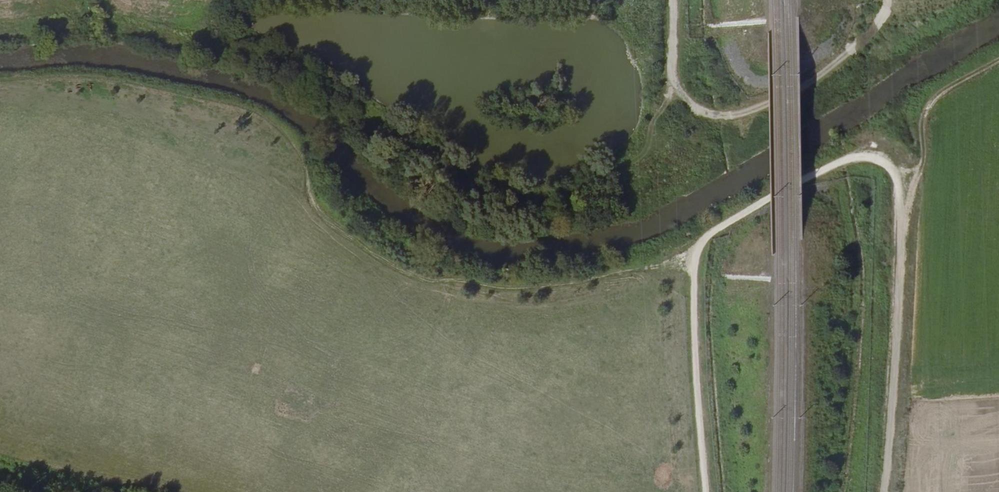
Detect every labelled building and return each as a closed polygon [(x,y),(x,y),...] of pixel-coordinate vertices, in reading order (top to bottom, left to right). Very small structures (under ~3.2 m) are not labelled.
[(609,472),(623,472),(623,461),(609,461),(609,472)]
